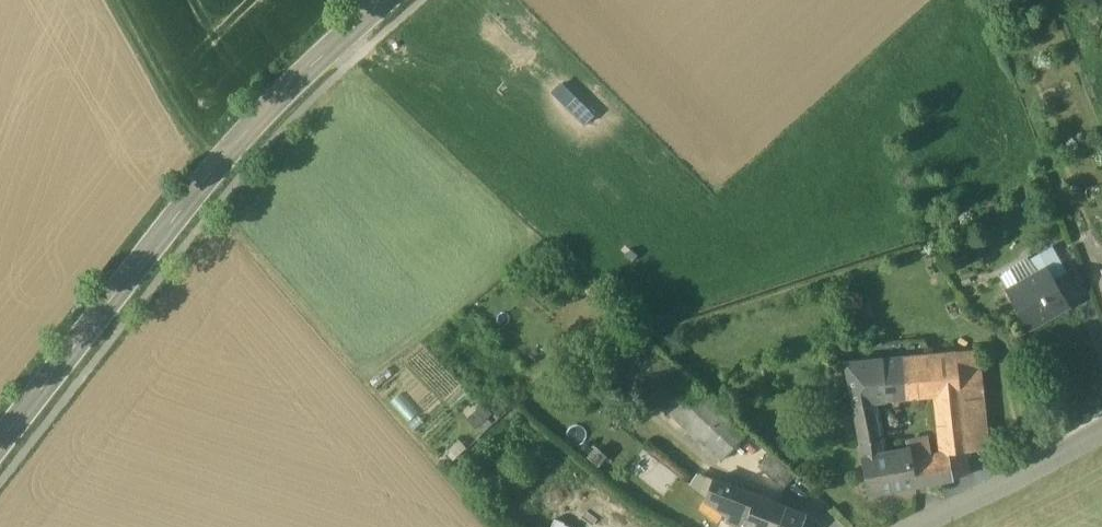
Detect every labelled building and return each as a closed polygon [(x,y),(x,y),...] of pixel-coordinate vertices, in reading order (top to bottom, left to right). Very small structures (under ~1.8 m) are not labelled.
[(1053,247),(1028,261),(1037,275),(1049,269),(1055,279),(1067,272),(1053,247)] [(1037,275),(1009,291),(1029,328),(1069,305),(1055,279),(1049,269),(1037,275)] [(636,370),(630,376),(631,377),(722,460),(746,434),(656,349),(636,370)] [(978,351),(883,360),(886,396),(939,391),(982,384),(978,351)] [(883,360),(865,362),(872,397),(886,396),(883,360)] [(865,362),(847,364),(854,405),(873,402),(872,397),(865,362)] [(630,365),(618,378),(625,383),(631,377),(630,376),(636,370),(630,365)] [(982,384),(939,391),(946,453),(967,452),(968,452),(989,449),(982,384)] [(882,457),(873,402),(854,405),(865,460),(882,457)] [(882,457),(865,460),(871,493),(916,485),(912,462),(910,452),(882,457)] [(967,452),(946,453),(946,455),(950,455),(954,477),(970,475),(967,452)] [(795,477),(770,454),(759,466),(784,489),(795,477)] [(946,455),(930,459),(934,482),(954,478),(954,477),(950,455),(946,455)] [(930,459),(912,462),(916,485),(934,482),(930,459)] [(663,493),(678,475),(662,462),(647,481),(663,493)] [(739,488),(714,478),(708,495),(726,511),(723,517),(741,524),(745,525),(749,514),(732,507),(739,488)] [(739,488),(732,507),(749,514),(745,525),(750,526),(779,526),(786,508),(739,488)] [(806,516),(786,508),(779,526),(802,526),(806,516)] [(723,517),(718,526),(740,526),(741,524),(723,517)] [(553,518),(549,526),(572,526),(553,518)]
